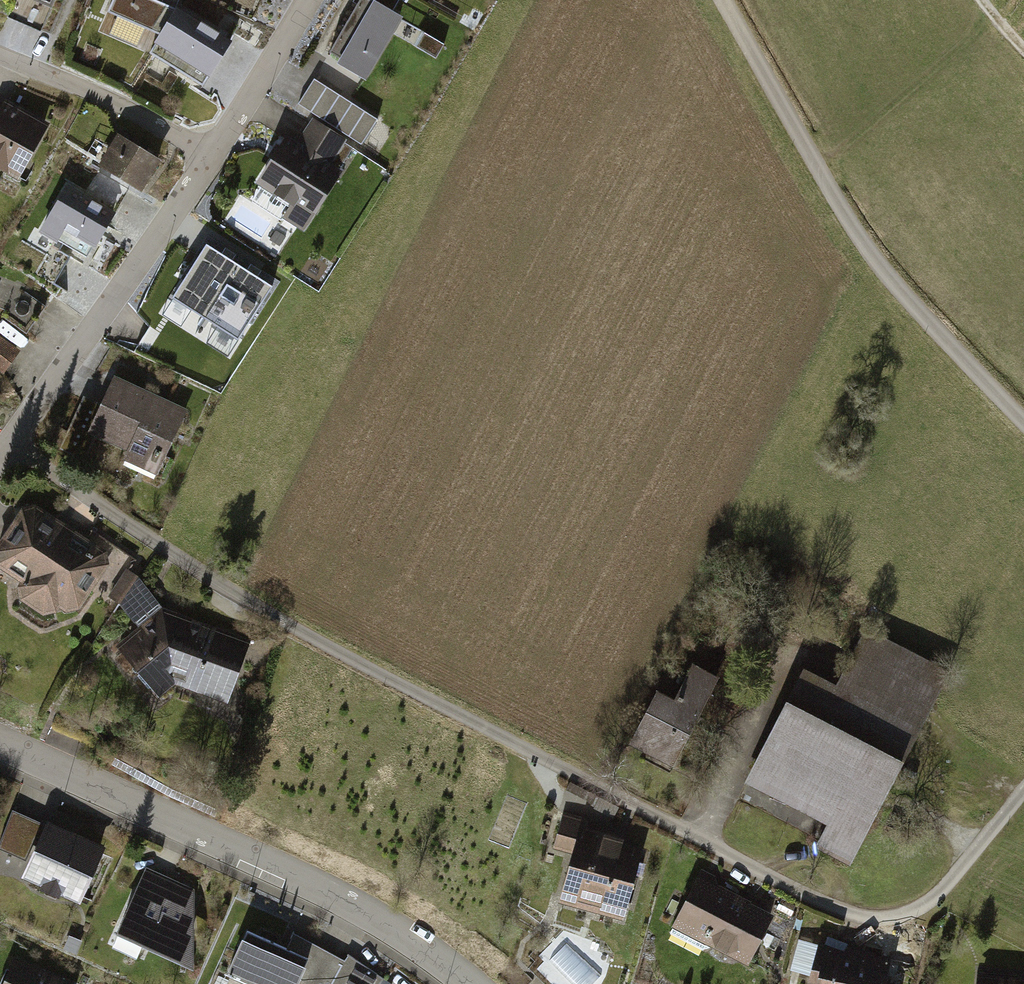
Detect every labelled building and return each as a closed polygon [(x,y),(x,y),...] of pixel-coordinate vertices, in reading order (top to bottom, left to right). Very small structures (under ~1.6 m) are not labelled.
[(17,17),(48,31),(62,0),(25,0),(17,17)] [(160,0),(110,0),(106,12),(161,33),(149,51),(206,83),(229,39),(174,6),(160,0)] [(368,0),(362,0),(329,56),(338,61),(334,68),(365,86),(393,38),(436,63),(447,46),(394,15),(368,0)] [(394,15),(403,0),(368,0),(394,15)] [(314,84),(299,108),(362,148),(377,124),(314,84)] [(7,109),(0,124),(0,187),(17,197),(53,135),(7,109)] [(299,141),(289,134),(257,187),(293,208),(287,218),(305,229),(341,170),(331,163),(342,145),(309,125),(299,141)] [(162,159),(119,135),(101,168),(144,192),(162,159)] [(116,213),(68,186),(43,230),(91,257),(116,213)] [(243,265),(207,242),(169,301),(206,324),(243,265)] [(279,288),(243,265),(206,324),(242,346),(279,288)] [(0,341),(0,376),(4,379),(21,356),(0,341)] [(184,418),(110,385),(84,443),(125,462),(119,475),(152,490),(184,418)] [(24,512),(0,553),(0,586),(22,598),(13,614),(44,632),(53,618),(71,629),(110,562),(24,512)] [(145,620),(162,591),(127,570),(110,599),(145,620)] [(140,720),(169,696),(221,716),(246,651),(158,618),(95,673),(140,720)] [(855,865),(949,674),(864,632),(837,687),(803,671),(745,789),(828,829),(819,848),(855,865)] [(672,774),(720,682),(692,667),(673,704),(656,695),(627,750),(672,774)] [(101,848),(8,810),(0,831),(0,849),(28,861),(21,879),(79,903),(101,848)] [(590,824),(563,816),(552,854),(573,860),(559,907),(625,926),(630,906),(634,907),(642,881),(638,880),(646,853),(624,847),(625,842),(588,831),(590,824)] [(200,886),(150,864),(123,926),(200,960),(200,886)] [(720,884),(700,874),(668,937),(704,956),(707,951),(746,971),(773,920),(717,891),(720,884)] [(784,903),(778,913),(791,920),(797,909),(784,903)] [(254,922),(231,973),(255,983),(337,983),(348,956),(298,928),(294,940),(254,922)] [(821,944),(809,979),(818,981),(818,983),(883,983),(889,958),(864,957),(847,954),(821,944)] [(20,956),(7,983),(82,983),(20,956)]
